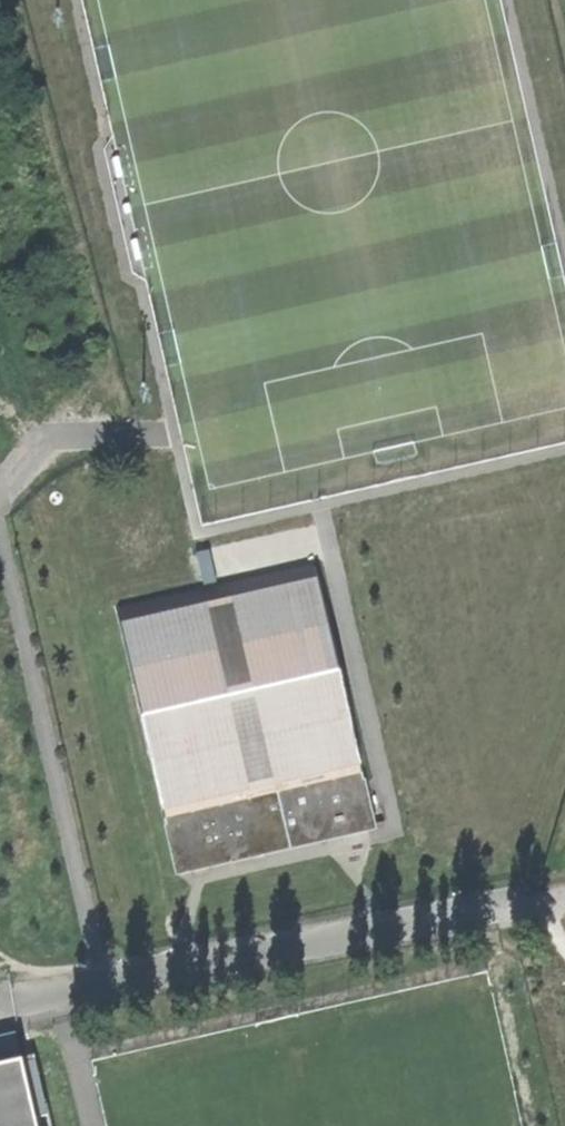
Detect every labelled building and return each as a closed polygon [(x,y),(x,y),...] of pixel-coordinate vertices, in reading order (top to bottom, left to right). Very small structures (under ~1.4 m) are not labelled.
[(116,607),(180,875),(375,829),(314,561),(116,607)] [(20,1061),(0,1066),(0,1125),(35,1125),(20,1061)]
